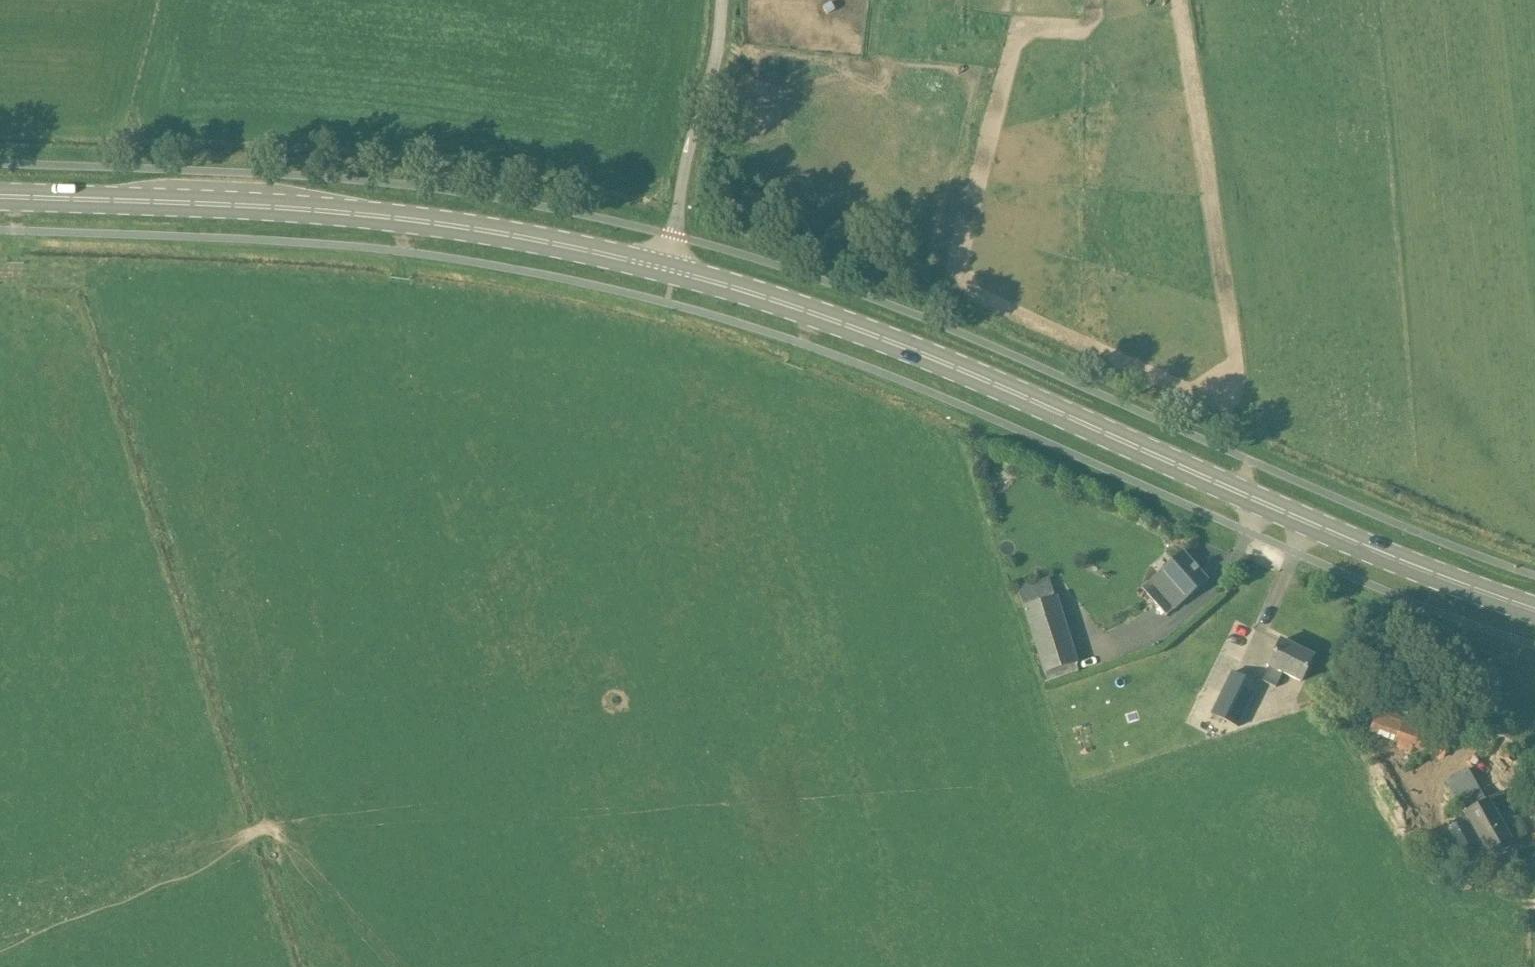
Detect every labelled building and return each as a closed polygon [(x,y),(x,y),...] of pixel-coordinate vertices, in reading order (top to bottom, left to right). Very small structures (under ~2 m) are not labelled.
[(1149,583),(1174,611),(1207,581),(1183,554),(1149,583)] [(1079,672),(1076,664),(1078,663),(1057,597),(1022,608),(1043,674),(1045,674),(1048,682),(1079,672)] [(1275,688),(1282,673),(1302,683),(1314,658),(1280,641),(1268,666),(1261,681),(1275,688)] [(1210,714),(1239,728),(1260,686),(1231,672),(1210,714)] [(1452,735),(1404,719),(1403,722),(1376,712),(1375,716),(1369,733),(1395,742),(1412,748),(1419,751),(1419,752),(1443,760),(1451,737),(1452,735)] [(1460,800),(1467,813),(1464,814),(1465,815),(1455,821),(1469,847),(1479,842),(1486,855),(1490,853),(1493,858),(1511,849),(1508,843),(1511,841),(1498,818),(1512,810),(1502,791),(1485,800),(1479,790),(1460,800)]
